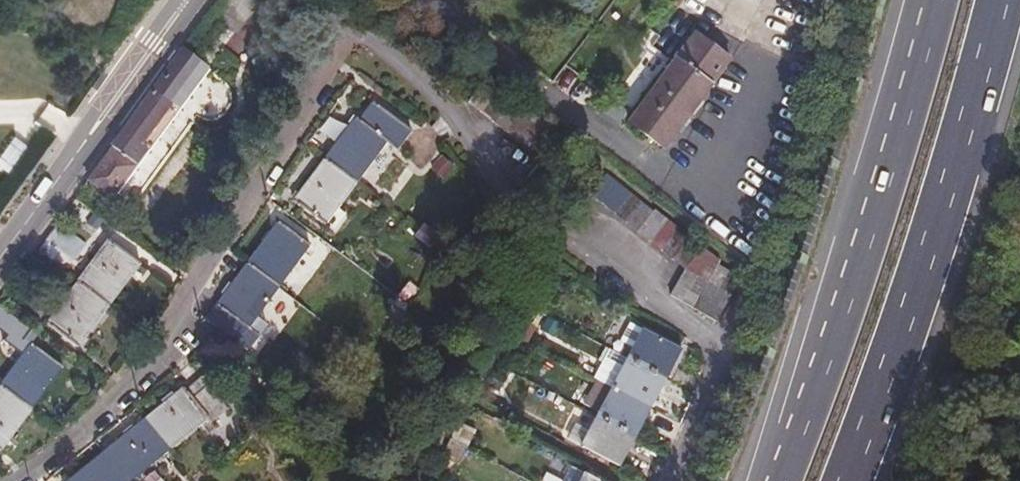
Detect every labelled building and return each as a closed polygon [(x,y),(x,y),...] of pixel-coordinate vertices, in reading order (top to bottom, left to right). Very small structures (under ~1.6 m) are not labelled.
[(210,18),(229,34),(249,8),(245,5),(249,0),(224,0),(210,18)] [(731,65),(698,41),(631,127),(665,153),(731,65)] [(93,70),(104,79),(111,69),(101,60),(93,70)] [(176,64),(88,186),(111,205),(144,163),(133,154),(170,106),(176,97),(168,90),(175,81),(183,88),(192,76),(176,64)] [(487,80),(467,104),(540,164),(560,140),(487,80)] [(176,97),(183,88),(175,81),(168,90),(176,97)] [(133,154),(144,163),(180,114),(170,106),(133,154)] [(360,126),(357,124),(292,205),(325,232),(339,214),(388,151),(399,160),(412,141),(373,110),(360,126)] [(0,155),(0,169),(8,174),(26,146),(12,137),(0,155)] [(705,251),(694,243),(657,214),(655,217),(607,180),(591,201),(675,266),(686,275),(671,301),(715,328),(741,287),(743,282),(719,269),(722,264),(705,251)] [(339,214),(325,232),(337,241),(350,223),(339,214)] [(80,243),(58,225),(44,242),(67,259),(80,243)] [(306,250),(275,226),(213,309),(254,340),(265,325),(255,317),(306,250)] [(421,233),(417,238),(432,249),(436,244),(421,233)] [(417,238),(413,244),(428,255),(432,249),(417,238)] [(107,245),(43,326),(77,353),(141,272),(107,245)] [(399,299),(407,305),(417,292),(409,286),(399,299)] [(524,302),(535,308),(543,293),(532,287),(524,302)] [(534,310),(522,303),(514,318),(526,324),(534,310)] [(0,308),(0,329),(14,339),(23,327),(0,308)] [(515,336),(529,344),(533,335),(512,323),(507,331),(515,336)] [(515,336),(507,331),(503,340),(514,347),(517,342),(513,340),(515,336)] [(580,446),(579,447),(617,468),(679,351),(643,332),(627,360),(620,373),(606,366),(597,382),(595,381),(582,405),(598,413),(587,432),(580,446)] [(0,456),(63,373),(30,350),(0,389),(0,456)] [(620,373),(627,360),(614,353),(606,366),(620,373)] [(493,371),(486,385),(499,392),(506,378),(493,371)] [(205,383),(188,396),(186,392),(73,480),(134,480),(209,423),(212,427),(229,414),(205,383)] [(472,429),(458,423),(452,439),(466,446),(472,429)] [(567,439),(580,446),(587,432),(574,425),(567,439)] [(465,448),(451,441),(444,455),(458,463),(465,448)]
